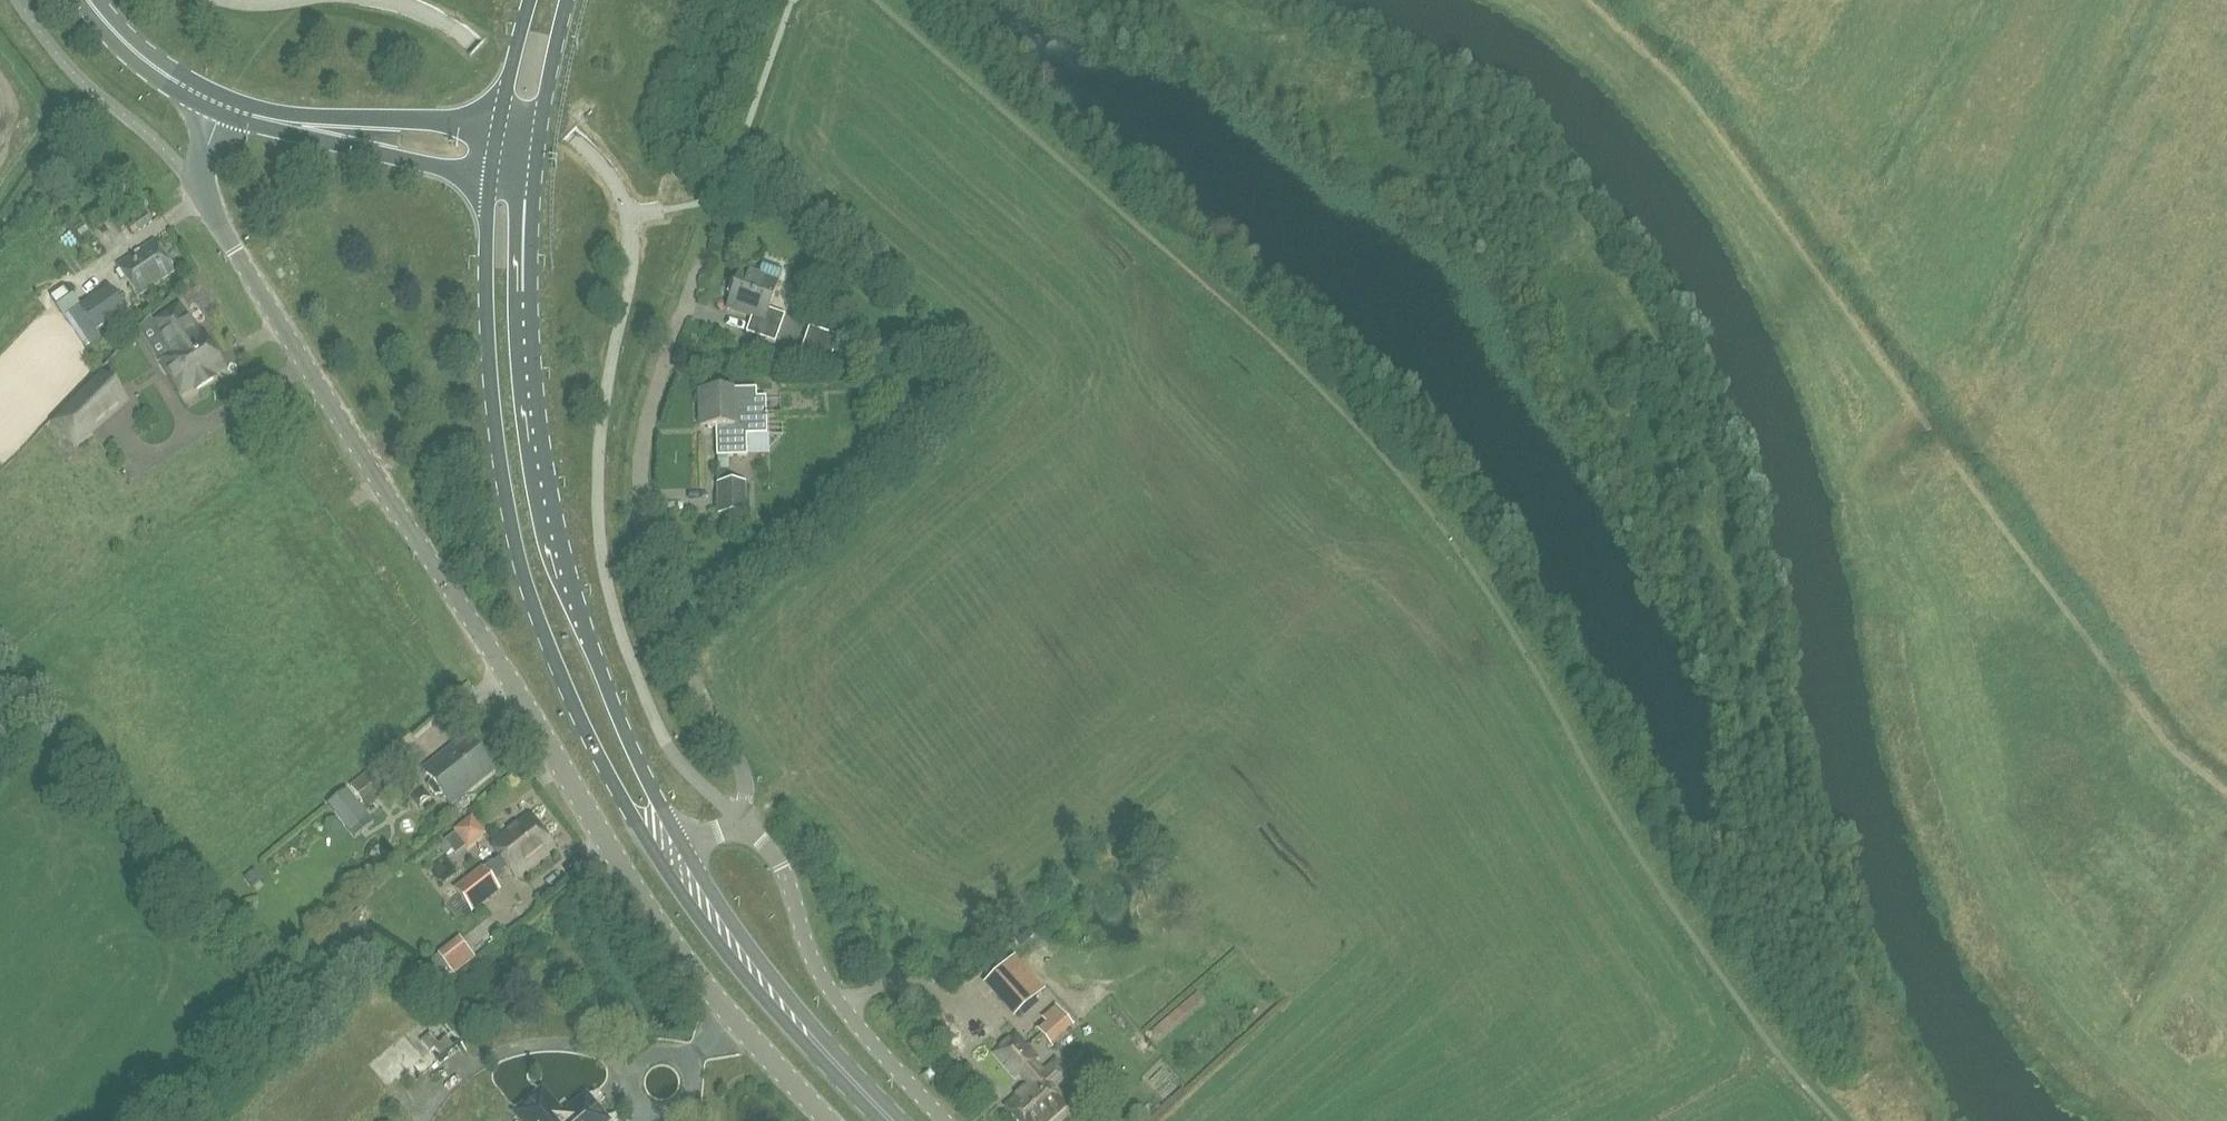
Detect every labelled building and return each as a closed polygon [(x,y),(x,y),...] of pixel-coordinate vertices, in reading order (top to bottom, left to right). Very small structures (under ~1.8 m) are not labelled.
[(139,230),(153,221),(146,212),(132,221),(139,230)] [(75,227),(81,236),(88,231),(82,222),(75,227)] [(138,296),(176,270),(155,239),(117,265),(138,296)] [(768,309),(777,285),(778,281),(743,268),(744,263),(743,262),(727,309),(728,309),(730,305),(752,313),(746,333),(775,343),(785,315),(768,309)] [(96,332),(126,311),(109,285),(78,305),(96,332)] [(179,306),(153,322),(173,354),(162,361),(182,392),(195,384),(197,388),(213,378),(211,374),(222,367),(202,336),(199,338),(179,306)] [(830,362),(839,337),(809,327),(800,352),(830,362)] [(102,377),(58,423),(75,441),(123,400),(102,377)] [(756,397),(756,388),(699,390),(700,427),(716,427),(717,456),(747,455),(746,434),(760,434),(765,432),(767,427),(766,397),(756,397)] [(718,514),(746,514),(745,482),(717,483),(718,514)] [(767,540),(775,550),(790,538),(781,528),(767,540)] [(450,804),(493,769),(465,735),(422,770),(431,781),(430,788),(433,793),(441,793),(450,804)] [(367,806),(385,793),(368,771),(350,786),(367,806)] [(350,832),(369,816),(346,787),(326,803),(350,832)] [(515,877),(553,846),(527,815),(489,845),(515,877)] [(456,831),(469,849),(487,835),(473,818),(456,831)] [(472,911),(499,889),(481,866),(454,888),(472,911)] [(252,888),(263,880),(256,871),(245,878),(252,888)] [(1017,932),(1007,941),(1015,949),(1024,939),(1017,932)] [(454,974),(475,958),(459,937),(438,953),(454,974)] [(1014,1015),(1041,991),(1009,957),(984,981),(1014,1015)] [(1146,1032),(1153,1040),(1202,1000),(1195,991),(1146,1032)] [(460,1040),(434,1009),(429,1013),(443,1030),(434,1038),(429,1033),(421,1040),(429,1050),(397,1077),(404,1085),(435,1058),(436,1060),(460,1040)] [(1048,1043),(1056,1035),(1045,1024),(1037,1031),(1048,1043)] [(1032,1061),(1035,1058),(1014,1036),(994,1054),(1015,1077),(1018,1074),(1028,1084),(1003,1107),(1016,1120),(1048,1120),(1066,1105),(1053,1091),(1069,1076),(1054,1060),(1041,1072),(1032,1061)] [(540,1093),(517,1113),(524,1120),(604,1120),(585,1098),(561,1118),(540,1093)]
